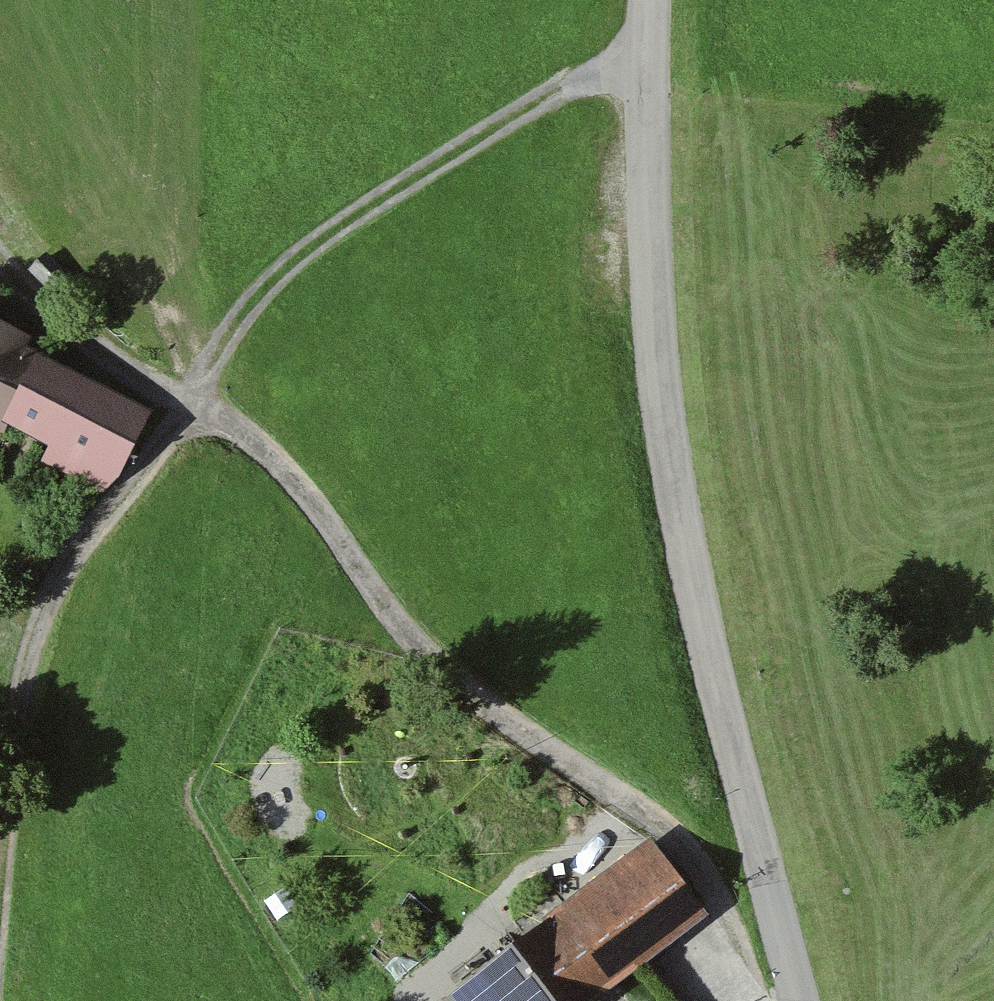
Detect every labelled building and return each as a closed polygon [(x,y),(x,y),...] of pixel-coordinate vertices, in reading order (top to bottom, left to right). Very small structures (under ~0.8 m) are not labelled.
[(0,326),(0,419),(116,474),(147,409),(26,353),(32,341),(0,326)] [(646,843),(433,1000),(585,1000),(701,915),(646,843)]
